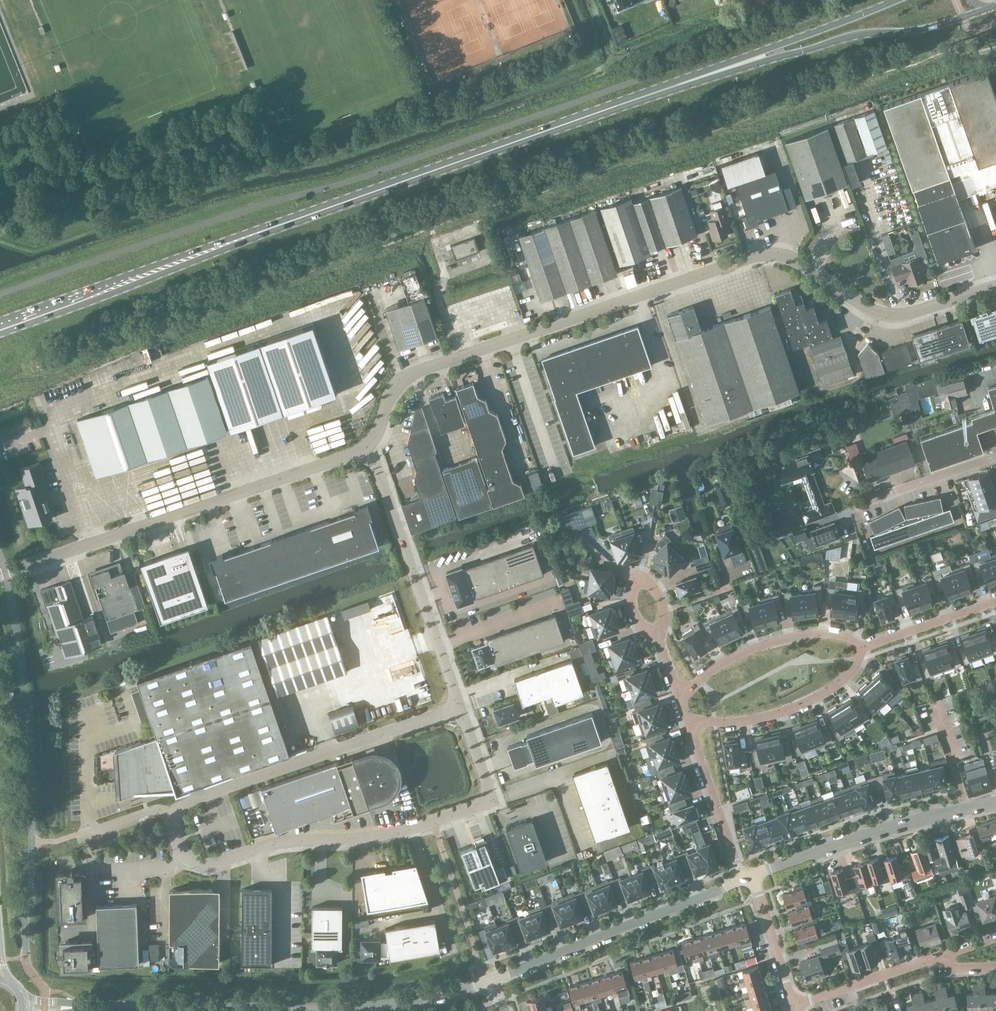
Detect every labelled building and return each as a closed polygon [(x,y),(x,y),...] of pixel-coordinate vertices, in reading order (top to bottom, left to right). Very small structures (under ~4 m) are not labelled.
[(618,10),(634,4),(632,0),(615,0),(618,10)] [(626,34),(617,37),(619,42),(628,38),(626,34)] [(913,189),(927,231),(938,261),(976,248),(965,217),(956,190),(953,181),(972,174),(978,191),(995,184),(995,96),(987,69),(921,93),(883,106),(913,189)] [(851,186),(861,182),(853,160),(887,148),(874,110),(830,125),(851,186)] [(806,198),(848,183),(827,126),(786,141),(806,198)] [(758,152),(720,165),(727,186),(736,183),(743,204),(747,216),(742,218),(745,230),(757,226),(755,220),(788,209),(788,208),(796,206),(790,186),(781,189),(775,170),(766,173),(758,152)] [(665,246),(697,235),(681,186),(648,197),(665,246)] [(696,188),(689,190),(692,196),(698,194),(696,188)] [(665,246),(648,197),(633,202),(631,197),(601,207),(620,264),(650,254),(649,251),(665,246)] [(714,239),(728,235),(724,222),(728,221),(724,206),(710,211),(713,220),(708,221),(714,239)] [(566,291),(592,282),(617,274),(595,209),(544,227),(566,291)] [(566,291),(544,227),(519,235),(541,300),(566,291)] [(889,232),(882,234),(889,254),(896,252),(889,232)] [(480,250),(475,236),(451,244),(456,258),(480,250)] [(903,264),(892,267),(896,279),(907,276),(910,284),(924,279),(922,272),(931,269),(929,261),(919,265),(917,258),(903,263),(903,264)] [(515,282),(522,279),(519,273),(512,275),(515,282)] [(399,348),(437,335),(416,274),(401,279),(409,303),(386,310),(399,348)] [(808,342),(832,335),(826,319),(819,321),(814,306),(806,309),(801,293),(793,296),(790,288),(775,294),(793,348),(808,342)] [(701,329),(693,306),(669,314),(677,338),(678,338),(706,423),(799,391),(770,306),(701,329)] [(991,336),(995,334),(995,309),(990,311),(989,308),(983,310),(978,312),(978,315),(972,317),(979,340),(991,336)] [(937,328),(944,351),(969,343),(962,323),(961,321),(958,321),(937,328)] [(337,394),(313,324),(208,360),(231,430),(337,394)] [(574,453),(596,445),(577,391),(652,365),(638,326),(542,359),(574,453)] [(920,359),(944,351),(937,328),(915,335),(914,336),(914,339),(920,359)] [(832,335),(808,342),(823,385),(854,374),(840,335),(833,337),(832,335)] [(912,362),(906,343),(878,352),(868,343),(858,355),(866,378),(912,362)] [(97,476),(227,432),(208,375),(77,419),(97,476)] [(897,397),(889,399),(894,416),(902,414),(905,423),(923,419),(918,400),(919,398),(939,392),(939,393),(939,394),(939,395),(940,395),(941,400),(943,400),(945,407),(957,404),(955,397),(967,393),(967,392),(965,392),(961,380),(963,380),(963,378),(937,385),(935,377),(905,387),(907,392),(896,395),(897,397)] [(461,401),(478,395),(473,382),(456,388),(461,401)] [(988,388),(995,409),(971,417),(972,421),(920,439),(931,469),(983,451),(977,431),(995,424),(995,385),(988,388)] [(445,399),(443,393),(429,397),(435,413),(442,432),(466,423),(456,396),(445,399)] [(487,488),(493,505),(525,495),(521,483),(513,479),(502,447),(506,439),(497,413),(489,409),(486,399),(478,395),(461,401),(490,487),(487,488)] [(413,460),(434,452),(437,452),(422,407),(415,410),(408,443),(413,460)] [(843,438),(860,432),(857,422),(840,428),(843,438)] [(840,432),(834,434),(838,445),(844,443),(840,432)] [(892,438),(894,441),(908,436),(907,432),(892,438)] [(869,481),(870,480),(915,464),(906,440),(860,457),(869,481)] [(856,442),(846,445),(851,458),(860,455),(856,442)] [(824,505),(812,472),(813,471),(810,462),(822,457),(819,449),(806,454),(807,455),(776,467),(782,483),(801,475),(814,508),(802,513),(806,522),(834,512),(831,502),(824,505)] [(456,517),(447,488),(434,452),(413,460),(417,469),(414,479),(421,497),(402,504),(412,532),(456,517)] [(493,505),(487,488),(477,457),(476,458),(476,457),(472,458),(472,459),(448,467),(447,466),(443,468),(444,469),(443,469),(459,516),(493,505)] [(48,488),(46,482),(39,463),(20,469),(26,484),(16,488),(29,526),(52,518),(43,490),(48,488)] [(967,490),(991,481),(988,470),(963,479),(967,490)] [(731,503),(726,491),(722,479),(714,482),(719,494),(723,506),(731,503)] [(967,490),(970,500),(995,491),(991,481),(967,490)] [(655,504),(657,490),(651,489),(649,503),(655,504)] [(657,490),(655,504),(661,505),(663,491),(657,490)] [(974,510),(995,502),(995,494),(995,491),(970,500),(974,510)] [(942,511),(939,498),(905,505),(906,509),(900,510),(900,509),(899,509),(898,507),(870,521),(876,534),(870,536),(874,548),(954,521),(950,508),(942,511)] [(974,510),(978,521),(995,514),(995,502),(974,510)] [(355,509),(224,556),(224,554),(211,558),(216,571),(217,570),(227,598),(379,543),(369,516),(371,515),(367,503),(354,507),(355,509)] [(682,505),(676,507),(680,519),(686,517),(682,505)] [(581,510),(587,525),(597,522),(592,506),(581,510)] [(562,516),(567,521),(578,531),(582,527),(587,525),(581,510),(562,516)] [(988,520),(980,523),(982,530),(990,527),(988,520)] [(574,536),(578,531),(567,521),(563,526),(574,536)] [(820,545),(843,536),(837,521),(814,530),(812,525),(802,529),(805,535),(814,531),(820,545)] [(732,527),(731,523),(718,528),(719,532),(715,533),(723,556),(730,554),(734,566),(747,561),(743,549),(742,549),(733,526),(732,527)] [(623,536),(630,558),(638,556),(637,554),(641,552),(632,527),(620,531),(622,536),(623,536)] [(968,528),(961,530),(963,538),(971,535),(968,528)] [(656,560),(654,561),(660,567),(676,550),(679,548),(665,534),(658,541),(655,549),(658,552),(653,557),(656,560)] [(623,561),(630,558),(623,536),(622,536),(611,540),(618,560),(622,559),(623,561)] [(544,573),(533,543),(467,566),(468,567),(463,569),(462,567),(448,572),(446,572),(447,573),(451,585),(450,585),(452,592),(454,592),(458,603),(457,604),(458,605),(459,604),(473,599),(472,597),(478,595),(478,596),(544,573)] [(758,544),(751,546),(754,555),(761,552),(758,544)] [(825,558),(839,560),(841,545),(826,550),(825,558)] [(161,621),(208,604),(188,547),(141,563),(161,621)] [(973,563),(977,576),(983,574),(984,576),(985,579),(987,586),(995,583),(995,581),(995,572),(990,555),(988,548),(968,555),(971,562),(973,563)] [(676,550),(660,567),(665,573),(667,571),(670,574),(685,559),(676,550)] [(696,565),(709,560),(708,555),(694,559),(696,565)] [(806,556),(799,559),(800,565),(809,562),(806,556)] [(709,560),(696,565),(697,571),(711,566),(709,560)] [(764,560),(757,563),(760,571),(767,568),(764,560)] [(952,569),(960,593),(964,592),(964,594),(973,591),(971,584),(970,584),(969,581),(969,579),(974,577),(969,563),(952,569)] [(121,572),(119,564),(91,573),(111,631),(139,621),(135,610),(146,606),(134,572),(127,575),(125,570),(121,572)] [(960,593),(952,569),(950,564),(932,570),(939,589),(944,588),(945,589),(947,593),(946,593),(948,600),(957,596),(956,595),(960,593)] [(590,580),(613,583),(614,575),(612,575),(612,571),(591,568),(590,580)] [(678,596),(700,588),(696,576),(676,583),(677,587),(675,588),(678,596)] [(913,582),(921,607),(925,606),(926,607),(935,604),(932,598),(931,598),(930,594),(930,592),(936,591),(931,576),(924,579),(925,582),(914,586),(913,582)] [(590,580),(586,580),(584,592),(609,595),(610,591),(612,591),(613,583),(590,580)] [(83,618),(70,581),(54,586),(53,585),(41,589),(47,608),(48,607),(65,657),(102,644),(93,615),(83,618)] [(918,608),(921,607),(913,582),(895,589),(900,603),(905,601),(907,603),(908,606),(907,606),(909,613),(918,610),(918,608)] [(803,593),(805,615),(809,615),(809,617),(819,616),(818,608),(817,609),(817,605),(817,603),(823,602),(821,585),(814,586),(814,592),(803,593)] [(567,611),(581,606),(579,600),(573,602),(568,587),(560,590),(567,611)] [(843,615),(846,589),(827,587),(826,602),(831,603),(832,605),(832,608),(831,608),(830,615),(839,617),(839,615),(843,615)] [(846,589),(843,615),(847,615),(847,617),(856,619),(857,611),(856,611),(856,608),(858,606),(863,607),(865,589),(858,589),(858,591),(846,589)] [(894,616),(891,608),(891,606),(897,604),(892,590),(885,592),(886,596),(875,600),(877,607),(875,608),(877,614),(879,613),(882,620),(884,620),(884,622),(893,619),(892,617),(894,616)] [(805,615),(803,593),(791,595),(790,591),(783,592),(785,607),(791,606),(792,608),(792,612),(792,619),(802,618),(802,616),(805,615)] [(760,599),(767,624),(771,623),(771,624),(781,622),(779,615),(778,615),(777,612),(777,610),(782,608),(778,594),(760,599)] [(764,625),(767,624),(760,599),(761,603),(750,606),(749,602),(742,604),(746,619),(751,617),(753,619),(754,622),(753,622),(755,629),(764,627),(764,625)] [(581,606),(567,611),(569,616),(583,612),(581,606)] [(594,625),(616,617),(614,610),(612,610),(610,606),(590,613),(594,624),(594,625)] [(721,614),(731,637),(735,635),(736,637),(744,633),(741,627),(740,627),(739,624),(739,622),(744,620),(738,606),(721,614)] [(549,646),(564,640),(555,614),(540,619),(549,646)] [(728,639),(731,637),(721,614),(703,622),(705,625),(710,635),(715,633),(717,634),(718,638),(717,638),(720,645),(729,641),(728,639)] [(594,625),(594,624),(590,626),(595,638),(618,629),(617,625),(619,625),(616,617),(594,625)] [(534,651),(549,646),(540,619),(525,624),(534,651)] [(519,656),(534,651),(525,624),(510,630),(519,656)] [(697,657),(705,653),(704,651),(706,650),(701,642),(701,640),(706,637),(698,624),(681,634),(695,656),(696,655),(697,657)] [(982,657),(995,653),(995,639),(995,637),(990,639),(988,637),(987,634),(988,633),(986,627),(977,630),(977,632),(974,633),(982,657)] [(496,664),(519,656),(510,630),(486,638),(486,637),(485,638),(487,642),(472,647),(479,665),(483,664),(483,666),(491,663),(490,662),(493,661),(494,665),(496,664)] [(982,657),(974,633),(970,634),(970,632),(961,635),(963,642),(964,642),(965,645),(965,647),(959,649),(964,664),(982,657)] [(581,648),(594,643),(592,638),(579,643),(581,648)] [(613,657),(635,648),(632,641),(630,642),(629,638),(609,645),(613,657)] [(290,753),(251,640),(138,679),(157,736),(117,749),(120,796),(139,790),(140,794),(147,794),(148,790),(175,788),(177,793),(307,748),(307,747),(290,753)] [(935,646),(944,671),(961,665),(957,650),(951,652),(950,651),(949,647),(947,640),(938,643),(939,645),(935,646)] [(586,665),(594,663),(590,652),(596,650),(594,643),(581,648),(586,665)] [(944,671),(935,646),(931,648),(931,646),(922,649),(924,656),(925,655),(926,659),(926,661),(921,663),(926,677),(944,671)] [(635,648),(613,657),(617,668),(637,661),(635,657),(637,656),(635,648)] [(906,657),(905,655),(897,658),(897,660),(896,660),(903,681),(914,677),(916,681),(922,678),(917,664),(912,666),(911,664),(908,656),(906,657)] [(520,694),(522,699),(523,704),(552,694),(555,703),(584,693),(572,659),(515,679),(518,688),(517,688),(519,695),(520,694)] [(604,671),(598,673),(594,663),(586,665),(592,682),(606,677),(604,671)] [(631,688),(653,680),(650,673),(648,673),(647,669),(634,674),(632,668),(616,674),(618,680),(623,678),(627,689),(631,688)] [(871,682),(888,701),(902,689),(892,677),(888,681),(886,680),(883,678),(884,677),(879,672),(872,678),(873,680),(871,682)] [(598,699),(604,697),(598,680),(593,682),(598,699)] [(634,705),(650,700),(648,694),(655,692),(653,688),(655,687),(653,680),(631,688),(634,698),(632,699),(634,705)] [(874,714),(888,701),(871,682),(868,685),(866,683),(859,690),(864,695),(865,694),(867,697),(868,699),(864,703),(874,714)] [(980,689),(978,683),(971,685),(973,691),(980,689)] [(604,697),(598,699),(604,716),(610,714),(604,697)] [(854,728),(864,722),(870,718),(862,705),(857,708),(855,707),(853,704),(854,704),(850,697),(842,702),(843,704),(840,706),(852,725),(854,728)] [(515,706),(523,704),(522,699),(513,702),(513,701),(494,708),(495,712),(493,713),(495,720),(497,719),(499,722),(518,716),(515,706)] [(636,723),(638,723),(664,714),(662,706),(660,707),(658,703),(652,705),(650,700),(634,705),(636,711),(632,712),(636,723)] [(328,713),(335,734),(343,731),(359,725),(352,705),(328,713)] [(854,728),(852,725),(840,706),(837,708),(836,706),(828,711),(831,717),(832,717),(834,720),(834,722),(829,725),(839,740),(845,736),(844,734),(854,728)] [(995,720),(993,715),(990,708),(977,713),(980,720),(988,717),(990,721),(995,720)] [(602,742),(592,711),(526,735),(528,741),(534,758),(536,764),(602,742)] [(618,712),(606,716),(609,722),(620,718),(618,712)] [(646,739),(662,733),(660,728),(666,726),(665,722),(667,721),(664,714),(638,723),(642,733),(640,734),(642,741),(646,739)] [(805,724),(815,748),(833,741),(827,727),(822,729),(820,727),(819,724),(820,724),(817,717),(808,721),(809,723),(805,724)] [(815,748),(805,724),(802,725),(801,724),(792,727),(795,734),(796,733),(797,737),(797,739),(792,741),(797,755),(815,748)] [(922,725),(915,731),(918,735),(924,733),(922,725)] [(768,736),(774,761),(785,759),(786,761),(793,759),(789,742),(784,744),(782,742),(781,738),(782,738),(780,731),(771,733),(772,735),(768,736)] [(654,755),(676,747),(673,740),(671,740),(670,737),(664,739),(662,733),(646,739),(648,744),(646,745),(650,756),(654,755)] [(925,745),(939,740),(937,733),(922,738),(925,745)] [(774,761),(768,736),(764,737),(764,735),(755,737),(756,744),(757,744),(758,748),(757,750),(752,751),(755,766),(774,761)] [(622,740),(615,743),(617,748),(624,746),(622,740)] [(735,742),(735,740),(726,741),(727,743),(725,743),(726,751),(724,751),(725,757),(727,757),(728,769),(740,767),(740,769),(748,768),(745,751),(740,752),(739,750),(737,741),(735,742)] [(514,767),(528,762),(528,761),(534,758),(528,741),(522,743),(521,742),(507,747),(514,767)] [(658,773),(674,767),(672,761),(678,759),(676,755),(679,755),(676,747),(654,755),(658,766),(655,766),(658,773)] [(352,804),(333,811),(335,818),(368,807),(370,806),(369,802),(383,798),(390,793),(396,786),(398,778),(397,769),(392,761),(386,757),(379,753),(368,755),(354,759),(353,756),(337,761),(352,804)] [(854,764),(868,760),(867,754),(852,758),(854,764)] [(973,795),(992,789),(983,759),(964,765),(973,795)] [(276,830),(333,811),(352,804),(337,761),(262,787),(276,830)] [(573,773),(584,806),(618,794),(607,761),(573,773)] [(930,768),(935,785),(939,784),(939,786),(947,784),(942,765),(930,768)] [(924,789),(919,770),(918,766),(906,769),(906,773),(911,791),(916,790),(916,791),(924,789)] [(666,789),(688,781),(685,773),(683,774),(682,770),(676,772),(674,767),(658,773),(660,779),(662,778),(666,789)] [(808,767),(800,770),(803,775),(810,772),(808,767)] [(930,787),(935,785),(930,768),(919,770),(924,789),(930,788),(930,787)] [(901,796),(900,795),(896,776),(894,771),(882,774),(874,776),(878,789),(885,787),(888,799),(901,796)] [(907,792),(911,791),(906,773),(896,776),(900,795),(907,794),(907,792)] [(872,791),(878,789),(874,776),(867,779),(855,783),(855,784),(863,806),(864,807),(876,803),(872,791)] [(634,781),(632,781),(627,783),(633,800),(640,797),(634,781)] [(669,806),(685,801),(683,795),(690,793),(688,789),(690,788),(688,781),(666,789),(669,799),(667,800),(669,806)] [(857,809),(863,806),(855,784),(845,788),(852,809),(857,807),(857,809)] [(738,799),(750,795),(747,786),(735,790),(738,799)] [(848,811),(852,809),(845,788),(833,792),(834,796),(841,814),(848,812),(848,811)] [(618,794),(584,806),(595,839),(630,827),(618,794)] [(830,817),(824,800),(822,796),(810,800),(812,804),(818,822),(826,820),(825,819),(830,817)] [(834,817),(841,814),(834,796),(824,800),(830,817),(834,815),(834,817)] [(735,812),(749,807),(747,800),(733,805),(735,812)] [(685,801),(669,806),(671,812),(674,811),(677,823),(699,815),(697,807),(695,808),(693,804),(687,806),(685,801)] [(807,825),(801,808),(800,804),(788,808),(789,811),(796,832),(797,832),(796,830),(803,828),(803,827),(807,825)] [(812,825),(818,822),(812,804),(801,808),(807,825),(811,824),(812,825)] [(795,832),(796,832),(789,811),(777,815),(778,816),(784,835),(785,836),(792,833),(792,832),(795,831),(795,832)] [(769,839),(773,837),(767,820),(765,814),(754,818),(756,823),(756,824),(763,842),(769,840),(769,839)] [(778,837),(784,835),(778,816),(767,820),(773,837),(778,836),(778,837)] [(533,819),(506,828),(521,870),(548,861),(533,819)] [(990,837),(989,833),(995,831),(995,819),(977,825),(982,840),(990,837)] [(699,850),(707,871),(719,867),(709,843),(706,845),(696,820),(683,825),(685,832),(691,830),(699,850)] [(763,842),(756,824),(756,823),(743,827),(751,848),(763,844),(763,842)] [(964,854),(984,848),(977,825),(969,828),(971,833),(958,837),(964,854)] [(959,868),(949,835),(935,839),(935,841),(924,845),(929,860),(931,859),(933,865),(937,864),(940,873),(959,868)] [(645,837),(638,840),(642,851),(650,849),(645,837)] [(508,878),(503,864),(495,867),(484,838),(475,841),(476,845),(473,846),(461,851),(475,886),(483,883),(484,887),(508,878)] [(629,843),(622,846),(624,852),(631,849),(629,843)] [(916,881),(933,874),(924,847),(911,852),(917,869),(912,871),(916,881)] [(700,874),(707,871),(699,850),(688,854),(688,852),(681,854),(687,870),(693,867),(695,873),(699,872),(700,874)] [(682,872),(687,870),(681,854),(675,856),(676,859),(665,863),(674,884),(681,881),(680,879),(684,878),(682,872)] [(887,866),(891,880),(892,883),(910,878),(905,864),(900,866),(897,855),(890,857),(887,856),(885,859),(884,859),(887,866)] [(891,880),(887,866),(881,868),(878,857),(872,859),(868,858),(865,859),(873,885),(891,880)] [(856,891),(873,885),(865,859),(862,860),(860,863),(854,865),(857,876),(852,877),(856,891)] [(666,887),(674,884),(665,863),(655,867),(654,864),(648,867),(654,882),(659,880),(662,886),(665,885),(666,887)] [(368,908),(427,899),(416,864),(394,867),(394,870),(392,870),(391,868),(387,868),(387,871),(385,872),(384,869),(362,873),(368,908)] [(648,885),(654,882),(648,867),(642,869),(642,871),(632,875),(640,897),(647,894),(647,892),(650,891),(648,885)] [(856,891),(852,877),(846,879),(843,868),(836,870),(833,869),(831,872),(830,872),(838,896),(856,891)] [(75,873),(74,872),(73,870),(71,870),(69,870),(68,872),(67,874),(58,874),(60,918),(86,917),(85,887),(86,887),(86,882),(84,882),(84,873),(75,873)] [(633,900),(640,897),(632,875),(621,880),(620,877),(614,880),(620,895),(626,893),(628,899),(632,898),(633,900)] [(615,897),(620,895),(614,880),(609,882),(608,880),(597,885),(606,910),(614,907),(613,905),(617,903),(615,897)] [(827,894),(832,892),(829,880),(823,882),(827,894)] [(964,882),(957,885),(959,893),(967,890),(966,888),(964,882)] [(807,900),(810,899),(807,887),(803,888),(802,884),(794,887),(794,888),(793,889),(792,890),(789,891),(788,893),(782,894),(784,901),(783,904),(786,905),(786,907),(797,903),(807,900)] [(599,913),(606,910),(597,885),(585,889),(586,890),(580,893),(586,908),(592,906),(594,912),(598,911),(599,913)] [(220,962),(220,899),(210,888),(172,888),(170,890),(170,947),(169,964),(186,964),(186,963),(218,963),(220,962)] [(272,963),(272,889),(242,889),(242,963),(241,963),(271,964),(272,964),(274,964),(274,963),(272,963)] [(995,917),(995,890),(993,891),(995,896),(976,902),(983,921),(995,917)] [(503,891),(486,897),(489,904),(505,898),(503,891)] [(964,908),(971,906),(966,892),(959,895),(964,908)] [(581,910),(586,908),(580,893),(575,895),(575,893),(563,898),(573,923),(580,920),(579,918),(583,916),(581,910)] [(565,925),(573,923),(563,898),(552,902),(552,903),(547,905),(553,921),(558,919),(561,925),(565,923),(565,925)] [(918,898),(911,900),(913,907),(920,905),(918,898)] [(813,918),(816,917),(810,899),(807,900),(797,903),(799,909),(788,912),(790,918),(788,922),(792,923),(792,924),(803,921),(813,918)] [(99,945),(100,966),(140,964),(137,904),(97,905),(99,945)] [(961,912),(959,904),(943,910),(946,917),(951,932),(971,926),(965,911),(961,912)] [(547,923),(553,921),(547,905),(541,907),(541,906),(529,910),(531,914),(539,936),(546,933),(546,931),(550,929),(547,923)] [(337,963),(337,948),(342,948),(342,947),(342,907),(311,906),(311,946),(311,947),(316,947),(317,963),(337,963)] [(532,938),(539,936),(531,914),(520,918),(519,916),(513,918),(519,934),(525,932),(527,938),(531,936),(532,938)] [(798,942),(818,936),(822,934),(816,917),(813,918),(803,921),(805,926),(794,930),(796,936),(794,939),(797,941),(798,942)] [(933,942),(941,940),(938,931),(944,929),(939,917),(933,919),(935,924),(916,930),(921,944),(933,940),(933,942)] [(514,936),(519,934),(513,918),(507,920),(508,923),(497,927),(505,948),(513,946),(512,944),(516,942),(514,936)] [(388,941),(390,955),(390,958),(440,950),(435,920),(425,922),(425,926),(405,925),(385,928),(388,941)] [(880,920),(872,922),(875,933),(884,930),(880,920)] [(498,951),(505,948),(497,927),(495,921),(484,926),(485,929),(479,931),(485,947),(491,945),(493,951),(497,949),(498,951)] [(746,922),(735,926),(741,948),(746,947),(752,945),(746,922)] [(737,949),(741,948),(735,926),(724,929),(729,945),(735,943),(737,949)] [(892,956),(907,951),(906,948),(913,946),(906,927),(899,929),(901,935),(886,940),(889,949),(886,950),(889,957),(891,956),(892,956)] [(723,947),(729,945),(724,929),(714,932),(720,954),(724,953),(723,947)] [(716,955),(720,954),(714,932),(703,935),(708,951),(714,949),(716,955)] [(859,946),(865,965),(877,961),(873,949),(879,947),(874,933),(869,935),(866,936),(869,943),(859,946)] [(702,953),(708,951),(703,935),(693,938),(699,960),(703,959),(702,953)] [(699,960),(693,938),(682,942),(684,949),(685,952),(685,953),(687,958),(693,956),(695,962),(699,960)] [(390,955),(388,941),(380,941),(380,940),(362,940),(362,957),(380,958),(380,955),(390,955)] [(100,966),(99,945),(91,946),(91,941),(61,943),(62,952),(60,953),(58,954),(58,956),(59,958),(60,959),(62,959),(62,969),(92,967),(92,966),(100,966)] [(838,942),(822,947),(822,948),(822,949),(821,949),(823,954),(824,958),(824,957),(825,958),(841,953),(839,945),(840,945),(839,942),(838,942)] [(159,943),(150,943),(150,948),(150,960),(159,960),(159,943)] [(842,944),(840,945),(839,945),(841,953),(843,958),(849,957),(853,969),(865,965),(859,946),(849,950),(846,943),(842,944)] [(662,952),(669,974),(673,972),(671,966),(678,964),(673,948),(662,952)] [(665,975),(669,974),(662,952),(652,955),(657,971),(663,969),(665,975)] [(806,979),(824,973),(820,962),(822,961),(823,959),(824,959),(824,958),(823,954),(800,962),(806,979)] [(650,973),(657,971),(652,955),(641,958),(648,980),(652,979),(650,973)] [(757,962),(756,956),(745,959),(747,965),(757,962)] [(642,975),(644,981),(646,981),(648,980),(641,958),(630,961),(635,977),(642,975)] [(740,982),(762,976),(759,965),(742,970),(744,976),(738,978),(740,982)] [(612,973),(618,995),(622,994),(621,988),(627,986),(622,970),(612,973)] [(614,997),(618,995),(612,973),(601,977),(606,993),(612,991),(614,997)] [(723,976),(717,978),(720,988),(726,986),(723,976)] [(749,991),(765,986),(762,976),(740,982),(741,987),(747,985),(749,991)] [(600,995),(606,993),(601,977),(591,980),(597,1002),(601,1001),(600,995)] [(593,1003),(597,1002),(591,980),(580,983),(585,999),(591,997),(593,1003)] [(585,999),(580,983),(569,986),(576,1008),(577,1010),(581,1010),(580,1007),(578,1001),(585,999)] [(992,1009),(991,992),(985,992),(985,983),(979,984),(980,1010),(992,1009)] [(968,1010),(980,1010),(979,984),(973,984),(973,993),(967,993),(968,1010)] [(746,1003),(768,997),(765,986),(749,991),(751,998),(745,999),(746,1003)] [(946,1010),(955,1010),(958,1010),(954,994),(948,995),(946,986),(940,988),(946,1010)] [(940,988),(934,989),(936,998),(930,999),(933,1010),(946,1010),(940,988)] [(930,999),(924,1001),(922,992),(917,993),(921,1010),(933,1010),(930,999)] [(917,993),(911,995),(913,1003),(907,1005),(908,1010),(921,1010),(917,993)] [(530,1010),(546,1006),(544,1000),(550,998),(549,994),(527,1000),(530,1010)] [(771,1007),(768,997),(746,1003),(747,1008),(753,1006),(755,1010),(759,1010),(771,1007)] [(667,1004),(665,999),(659,1001),(654,1002),(656,1007),(664,1005),(667,1004)] [(564,1003),(566,1010),(568,1010),(573,1009),(571,1001),(564,1003)]
